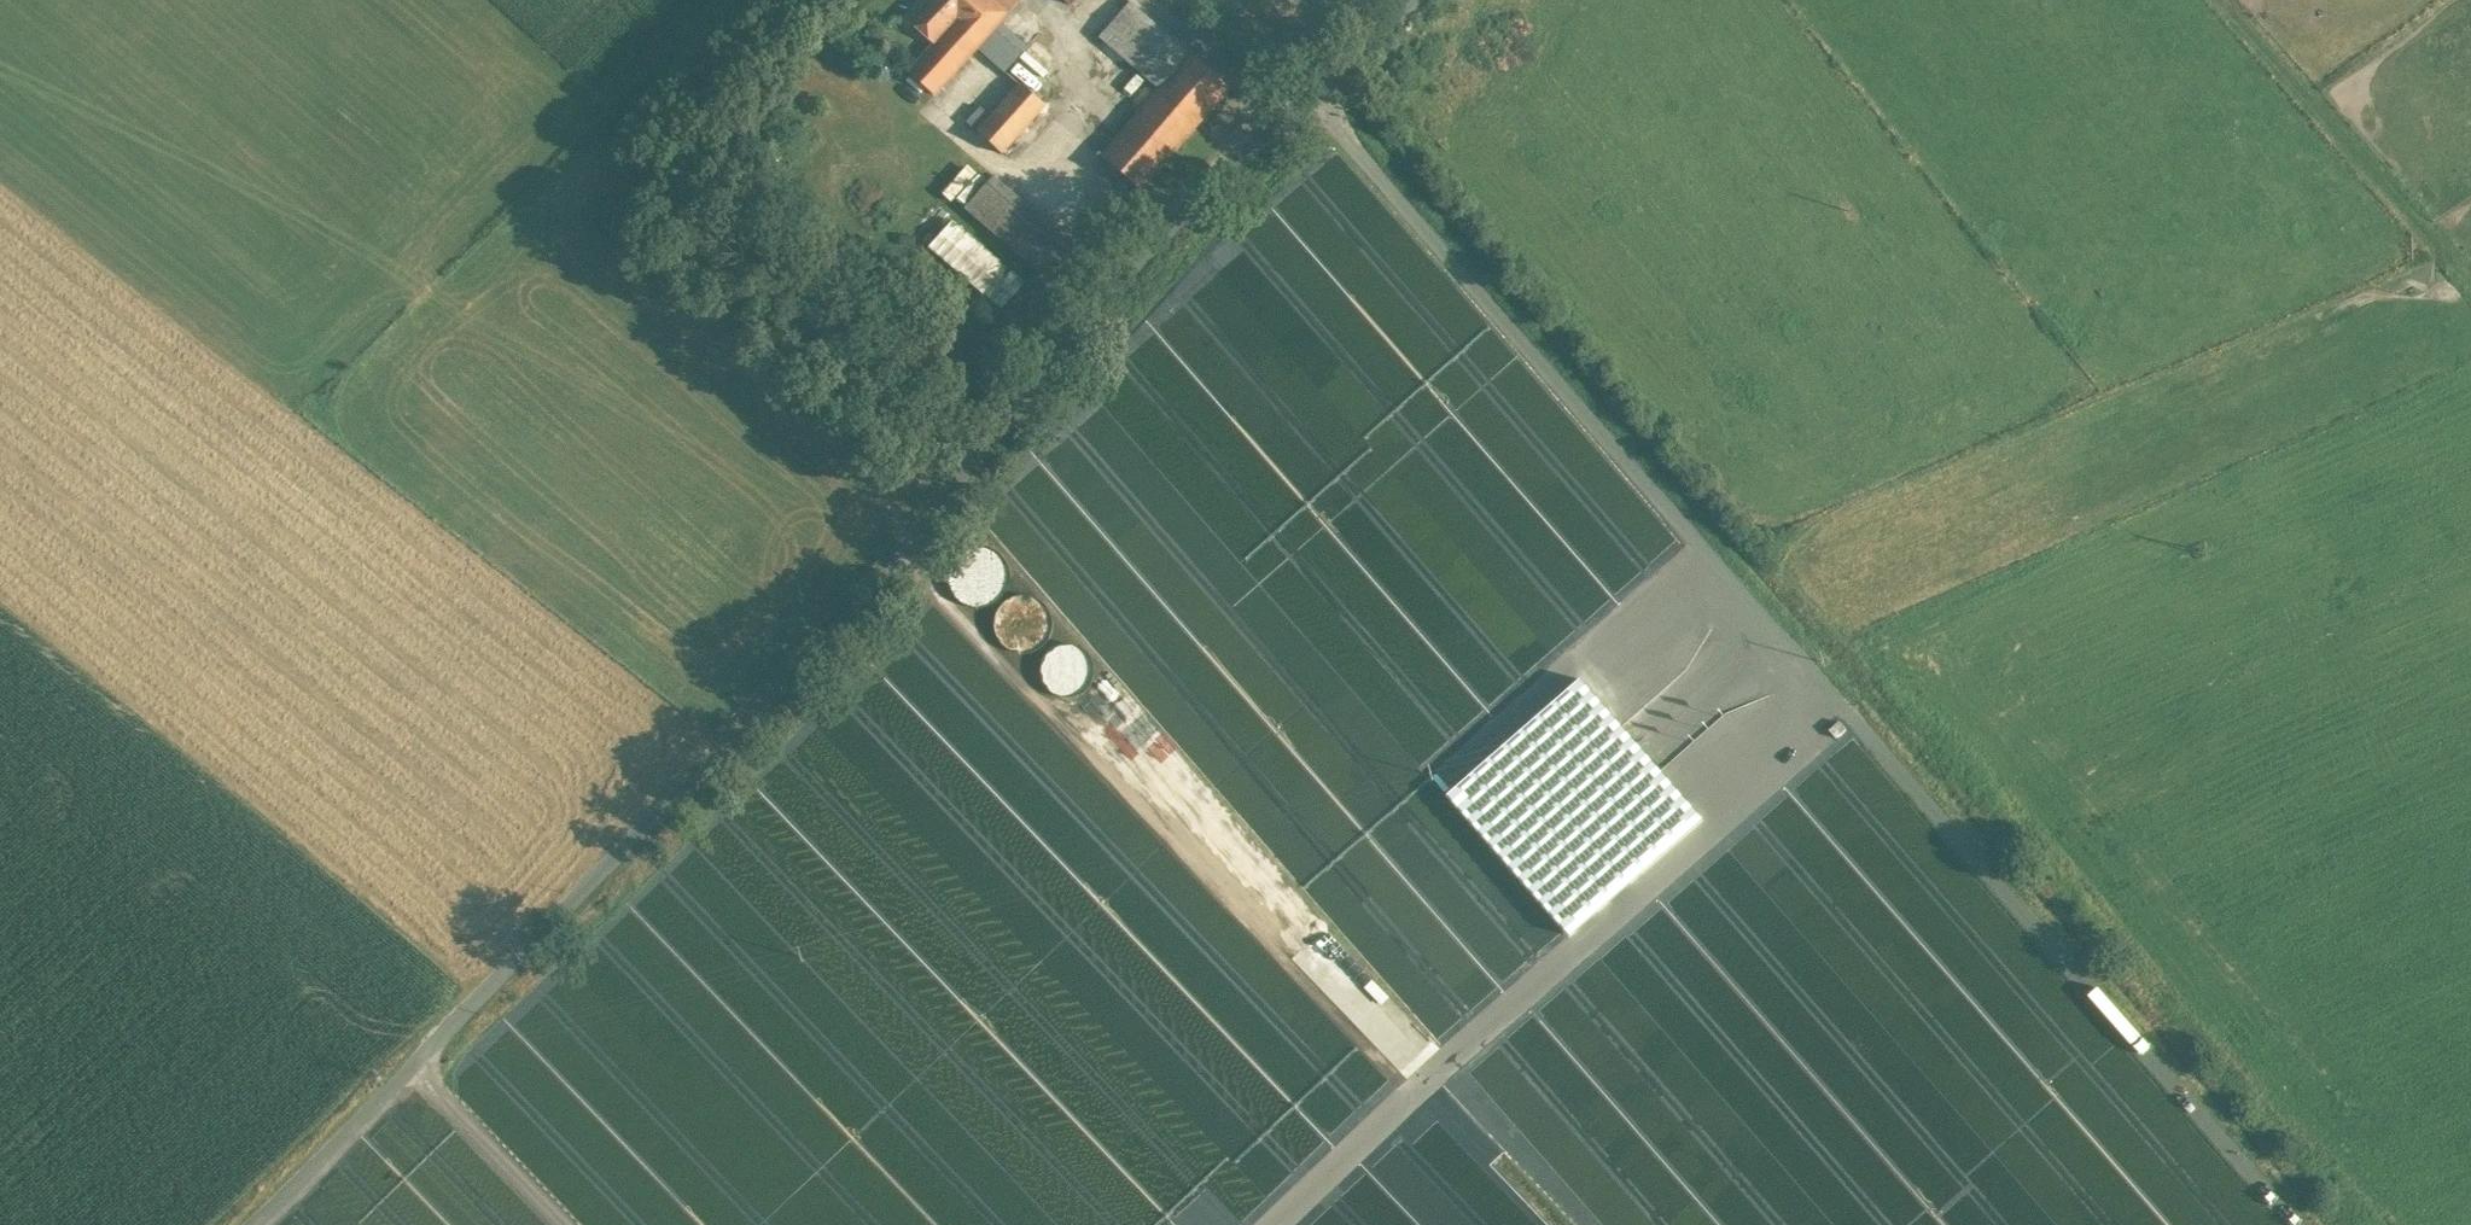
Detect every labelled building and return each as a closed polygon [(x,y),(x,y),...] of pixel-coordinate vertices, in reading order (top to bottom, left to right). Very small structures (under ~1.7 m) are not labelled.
[(1016,12),(1020,7),(1016,4),(1019,0),(985,0),(964,23),(957,17),(934,43),(908,72),(934,94),(976,47),(1018,84),(1031,95),(1032,94),(1066,56),(1016,12)] [(912,24),(934,43),(957,17),(964,23),(985,0),(934,0),(912,24)] [(1189,53),(1129,1),(1099,36),(1159,88),(1189,53)] [(1159,88),(1100,155),(1140,190),(1229,88),(1189,53),(1159,88)] [(990,115),(976,131),(1001,153),(1045,105),(1032,94),(1031,95),(1018,84),(990,115)] [(979,106),(965,122),(976,131),(990,115),(979,106)] [(1085,255),(993,175),(964,208),(1047,280),(1056,288),(1085,255)] [(1028,286),(951,220),(928,247),(1004,314),(1028,286)] [(1226,275),(1116,397),(1118,422),(1127,399),(1137,514),(1153,471),(1203,515),(1187,533),(1128,511),(1144,701),(1170,634),(1178,726),(1197,675),(1408,865),(1434,797),(1584,932),(1702,801),(1544,658),(1532,670),(1419,569),(1470,564),(1459,443),(1439,465),(1226,275)] [(1056,288),(1047,280),(1037,291),(1046,299),(1056,288)] [(808,824),(803,837),(822,845),(828,833),(808,824)]
